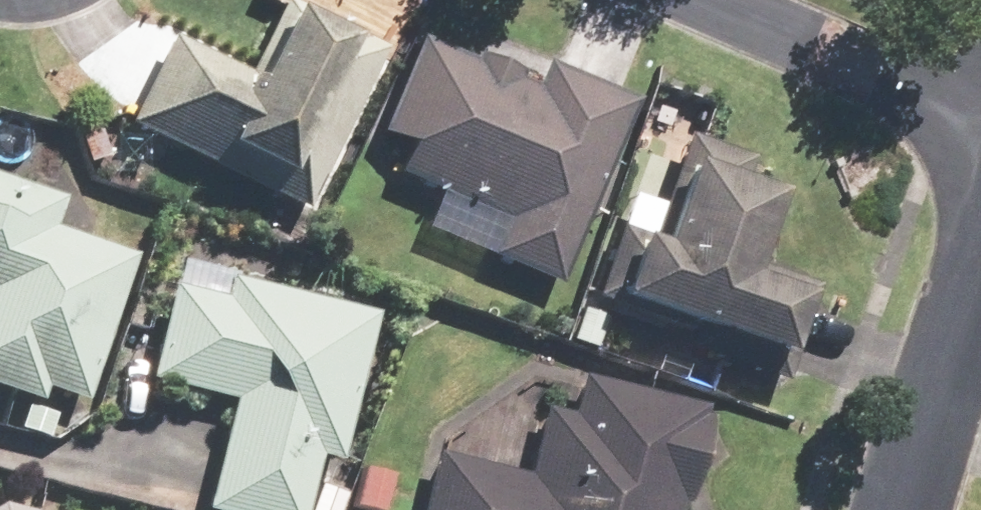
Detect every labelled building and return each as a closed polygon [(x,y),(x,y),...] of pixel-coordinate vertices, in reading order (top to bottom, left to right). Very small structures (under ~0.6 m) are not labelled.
[(301,210),(379,49),(284,3),(248,77),(173,41),(131,128),(301,210)] [(554,287),(632,102),(542,64),(531,88),(418,41),(378,135),(403,146),(391,175),(500,220),(485,258),(554,287)] [(616,228),(591,299),(786,367),(814,288),(747,265),(772,194),(738,181),(746,157),(684,136),(647,239),(616,228)] [(0,177),(0,393),(73,418),(130,259),(48,230),(59,198),(0,177)] [(223,280),(219,299),(169,287),(146,380),(230,401),(202,509),(302,509),(316,456),(336,461),(373,318),(223,280)] [(419,509),(680,509),(704,413),(581,383),(571,423),(542,416),(526,478),(433,455),(419,509)]
